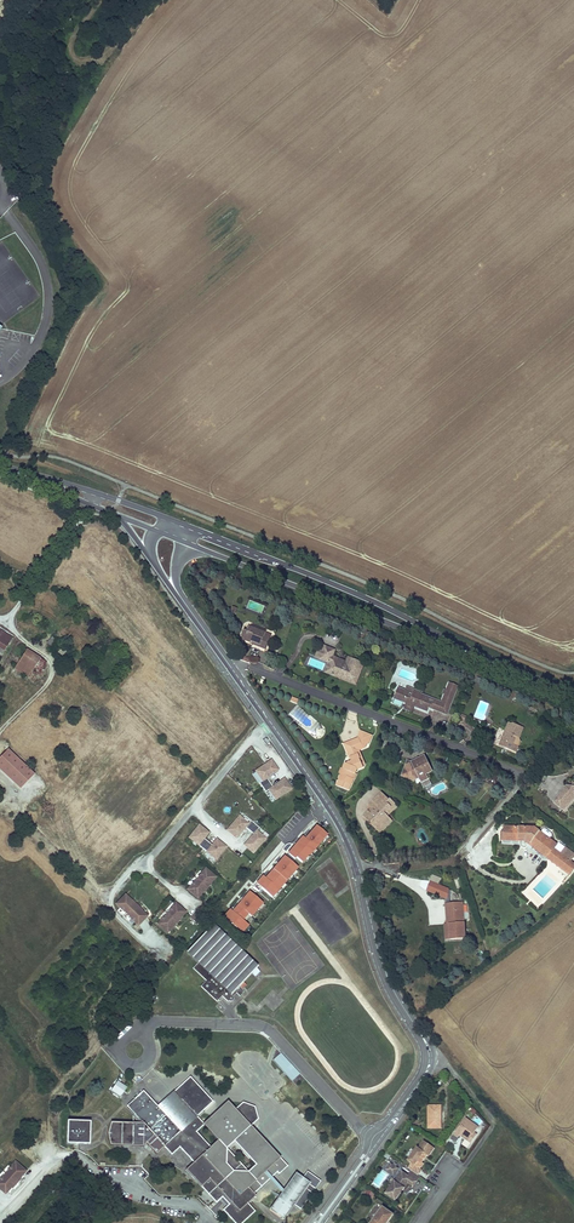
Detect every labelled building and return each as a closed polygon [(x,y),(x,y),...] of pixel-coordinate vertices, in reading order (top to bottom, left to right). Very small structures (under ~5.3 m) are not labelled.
[(254,630),(249,628),(245,626),(243,631),(241,630),(240,634),(242,638),(248,641),(259,646),(259,643),(265,646),(269,636),(264,634),(260,632),(261,629),(255,627),(254,630)] [(4,651),(12,638),(0,630),(0,648),(4,651)] [(53,649),(59,642),(52,637),(47,643),(53,649)] [(259,646),(248,641),(247,644),(263,650),(265,646),(259,643),(259,646)] [(62,656),(66,651),(60,646),(56,651),(62,656)] [(28,677),(34,669),(40,658),(26,649),(14,668),(28,677)] [(329,664),(331,659),(334,653),(324,649),(320,660),(329,664)] [(46,662),(40,658),(34,669),(39,672),(46,662)] [(347,665),(331,659),(329,664),(325,675),(329,676),(332,668),(334,669),(336,663),(346,667),(347,665)] [(332,668),(329,676),(349,684),(350,682),(356,684),(363,666),(348,660),(347,665),(346,667),(336,663),(334,669),(332,668)] [(433,700),(424,696),(424,695),(418,693),(416,697),(400,690),(396,702),(409,707),(410,707),(410,709),(414,711),(415,709),(417,710),(430,715),(432,711),(434,712),(451,718),(462,689),(452,685),(444,704),(433,700)] [(298,705),(289,716),(311,735),(313,736),(316,736),(321,734),(322,731),(323,728),(321,724),(298,705)] [(410,707),(409,707),(406,713),(414,716),(417,710),(415,709),(414,711),(410,709),(410,707)] [(501,748),(518,756),(521,750),(516,748),(518,743),(515,741),(516,738),(522,741),(525,732),(514,728),(514,729),(510,727),(501,748)] [(369,745),(372,737),(363,733),(361,738),(362,740),(346,746),(350,755),(351,755),(354,763),(353,764),(349,765),(349,766),(346,772),(345,771),(343,777),(344,777),(342,782),(342,783),(340,788),(350,792),(352,786),(352,787),(354,781),(352,780),(354,776),(357,776),(358,773),(365,769),(367,766),(365,761),(362,762),(359,753),(361,752),(367,750),(369,745)] [(0,757),(0,770),(20,789),(34,774),(8,749),(0,757)] [(415,764),(407,767),(403,777),(413,781),(420,778),(432,773),(426,758),(415,764)] [(268,780),(280,772),(272,762),(257,773),(264,783),(261,785),(264,789),(271,784),(268,780)] [(435,778),(432,773),(420,778),(423,784),(435,778)] [(277,801),(293,790),(286,780),(274,789),(271,784),(264,789),(267,794),(270,792),(277,801)] [(572,784),(555,805),(566,813),(573,803),(573,784),(572,784)] [(391,800),(390,801),(382,793),(369,806),(372,809),(363,818),(380,835),(393,822),(388,817),(398,807),(391,800)] [(485,804),(490,797),(485,794),(480,800),(485,804)] [(238,840),(247,829),(251,833),(257,826),(252,823),(250,825),(241,818),(228,832),(238,840)] [(257,826),(251,833),(255,836),(245,847),(255,855),(267,840),(258,833),(261,830),(257,826)] [(273,900),(299,869),(294,864),(297,860),(304,866),(328,836),(316,826),(305,840),(301,837),(266,880),(263,877),(256,886),(273,900)] [(205,841),(210,835),(201,827),(191,840),(204,851),(209,844),(205,841)] [(506,827),(506,839),(528,840),(573,873),(573,872),(573,862),(573,851),(562,842),(561,845),(550,837),(553,834),(552,832),(547,828),(545,829),(543,832),(538,828),(506,827)] [(218,862),(228,849),(218,841),(214,847),(209,844),(204,851),(218,862)] [(205,868),(202,872),(202,873),(200,876),(197,879),(194,882),(192,885),(191,885),(187,889),(198,898),(203,892),(203,891),(204,889),(205,889),(207,887),(208,886),(208,884),(210,883),(215,876),(205,868)] [(439,885),(442,878),(433,875),(430,881),(439,885)] [(450,890),(431,883),(427,891),(449,900),(450,890)] [(123,890),(115,897),(119,901),(126,894),(123,890)] [(221,920),(243,936),(250,928),(244,923),(248,917),(252,920),(264,904),(248,892),(232,913),(229,910),(221,920)] [(148,917),(126,895),(116,906),(138,928),(148,917)] [(161,920),(158,924),(168,933),(173,927),(173,926),(174,924),(175,924),(177,922),(179,920),(179,919),(180,918),(185,911),(176,903),(172,907),(173,907),(170,911),(167,914),(164,917),(162,920),(161,920)] [(206,903),(198,910),(205,916),(212,908),(206,903)] [(464,904),(450,905),(453,941),(467,939),(464,904)] [(205,916),(198,910),(191,919),(197,925),(205,916)] [(233,1000),(233,999),(233,998),(233,997),(233,996),(232,994),(235,991),(236,993),(240,996),(244,991),(242,989),(247,985),(243,982),(252,973),(255,976),(257,975),(256,974),(258,972),(259,973),(260,972),(256,968),(212,926),(187,952),(198,963),(193,968),(206,981),(201,986),(217,1001),(222,996),(228,1002),(229,1001),(230,1001),(231,1001),(232,1001),(233,1000)] [(293,1080),(300,1074),(281,1053),(273,1060),(293,1080)] [(144,1144),(147,1141),(157,1152),(165,1145),(172,1153),(180,1147),(194,1163),(186,1169),(217,1202),(221,1198),(228,1205),(223,1209),(236,1222),(242,1222),(256,1210),(248,1202),(256,1194),(255,1192),(270,1178),(273,1176),(277,1171),(279,1173),(289,1165),(252,1124),(259,1118),(255,1105),(243,1101),(236,1108),(228,1099),(204,1123),(197,1116),(213,1099),(190,1074),(157,1105),(144,1091),(128,1106),(133,1112),(133,1121),(112,1122),(108,1133),(110,1143),(144,1144)] [(117,1081),(110,1091),(120,1098),(127,1088),(117,1081)] [(441,1115),(441,1106),(428,1106),(428,1128),(441,1128),(441,1117),(440,1117),(440,1115),(441,1115)] [(469,1142),(479,1127),(466,1118),(455,1135),(459,1138),(460,1136),(462,1134),(464,1135),(465,1138),(469,1142)] [(78,1141),(79,1122),(68,1121),(67,1132),(67,1138),(70,1138),(70,1143),(74,1144),(74,1141),(78,1141)] [(78,1144),(89,1144),(90,1122),(79,1122),(78,1141),(78,1144)] [(423,1162),(428,1155),(429,1156),(435,1148),(425,1141),(419,1149),(418,1148),(409,1161),(414,1165),(411,1170),(412,1171),(419,1175),(422,1170),(421,1168),(424,1163),(423,1162)] [(5,1194),(12,1187),(11,1186),(12,1185),(14,1186),(19,1180),(17,1179),(18,1178),(19,1179),(26,1171),(15,1162),(12,1166),(12,1167),(0,1181),(0,1189),(5,1194)] [(394,1175),(398,1168),(393,1164),(388,1171),(394,1175)] [(304,1176),(296,1170),(284,1188),(281,1191),(270,1208),(284,1218),(294,1203),(301,1208),(321,1180),(308,1170),(304,1176)] [(405,1188),(409,1183),(414,1187),(421,1177),(419,1175),(412,1171),(409,1175),(402,1171),(386,1194),(396,1201),(402,1192),(401,1191),(404,1188),(405,1188)] [(270,1178),(281,1191),(284,1188),(273,1176),(270,1178)] [(372,1198),(375,1194),(369,1189),(366,1193),(372,1198)] [(387,1222),(388,1220),(389,1221),(394,1214),(383,1206),(371,1222),(388,1222),(387,1222)]
